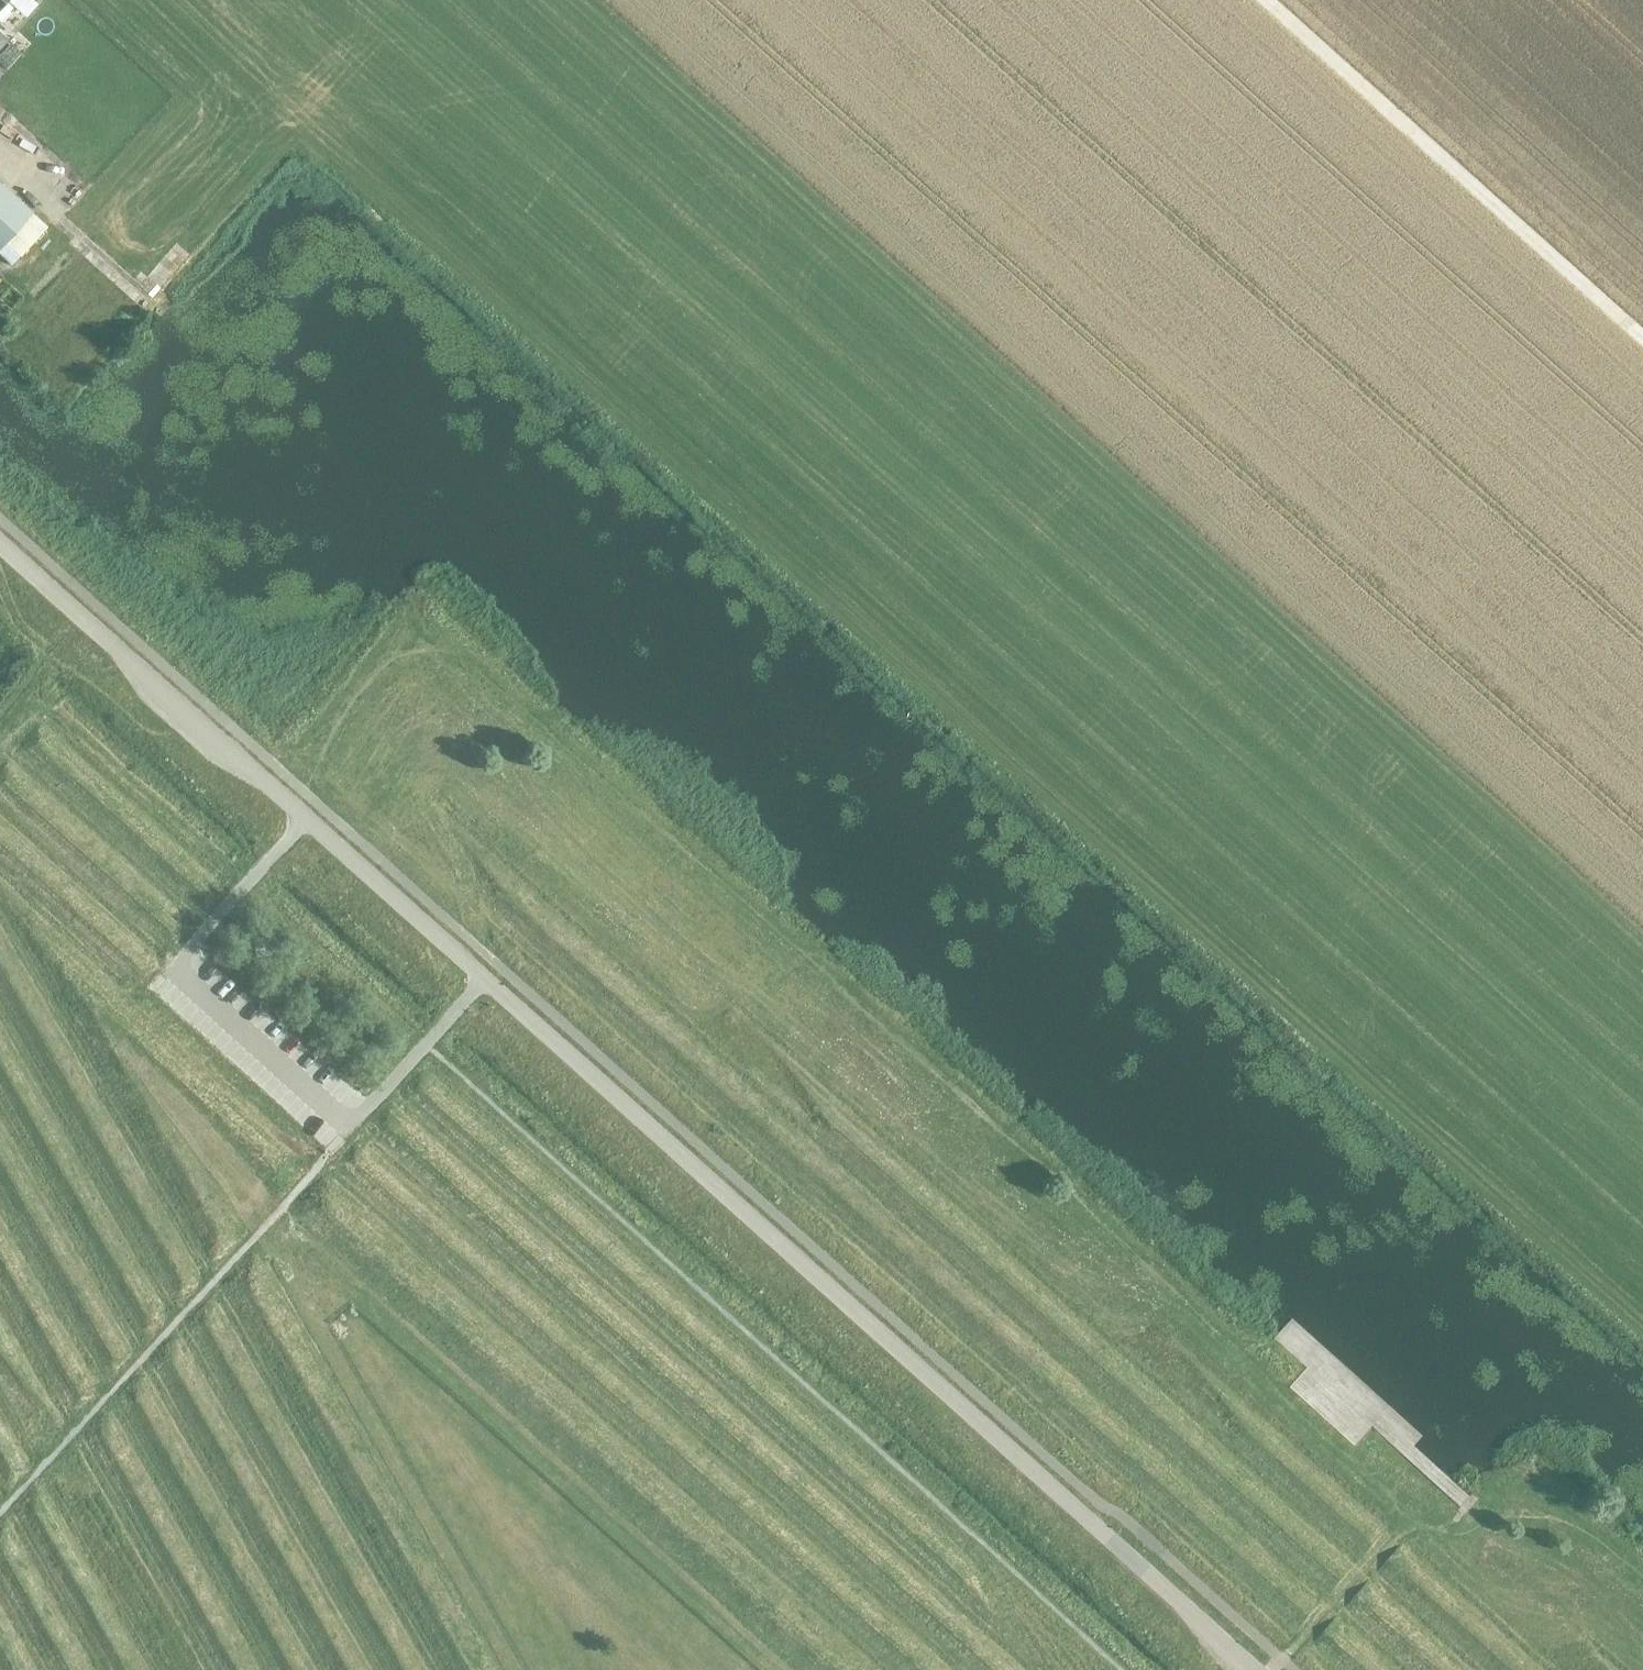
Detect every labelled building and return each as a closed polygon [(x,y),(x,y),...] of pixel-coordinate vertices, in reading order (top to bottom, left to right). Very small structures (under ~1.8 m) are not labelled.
[(9,0),(0,0),(0,10),(9,0)] [(4,240),(21,255),(47,227),(31,212),(0,184),(0,246),(4,240)]
